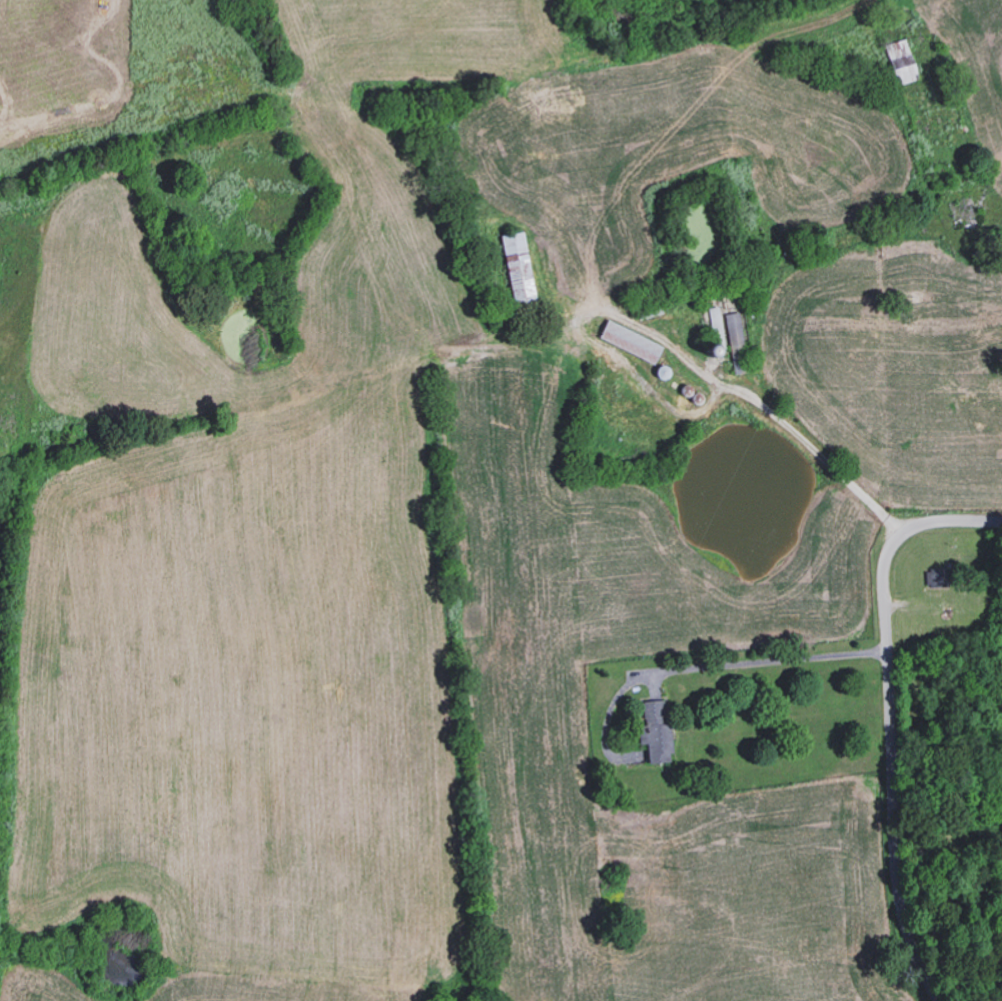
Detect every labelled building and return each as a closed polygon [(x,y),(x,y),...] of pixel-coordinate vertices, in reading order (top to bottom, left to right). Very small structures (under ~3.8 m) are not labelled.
[(898,85),(918,79),(905,38),(885,45),(898,85)] [(500,235),(512,308),(534,305),(523,232),(500,235)] [(724,315),(730,347),(744,345),(738,312),(724,315)] [(662,345),(605,322),(597,340),(654,363),(662,345)] [(947,586),(947,569),(926,569),(926,586),(947,586)] [(647,762),(670,761),(667,699),(642,700),(643,725),(638,725),(639,743),(646,743),(647,762)]
